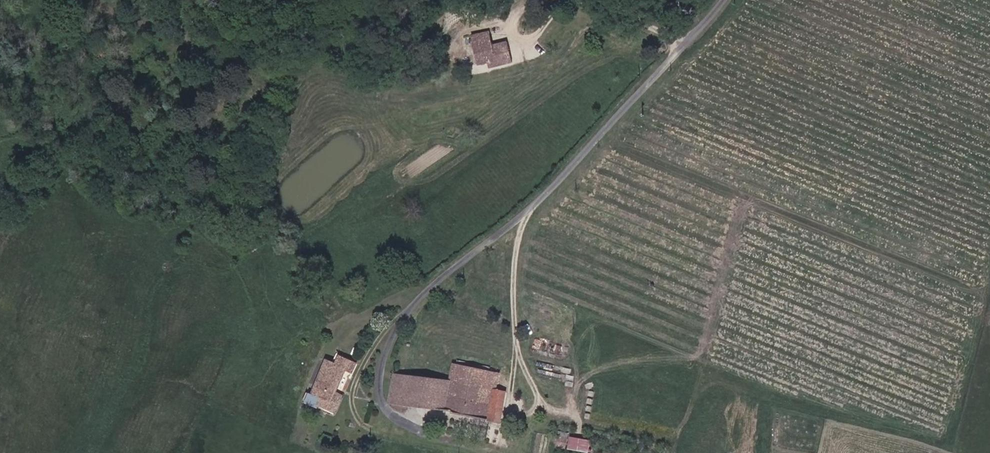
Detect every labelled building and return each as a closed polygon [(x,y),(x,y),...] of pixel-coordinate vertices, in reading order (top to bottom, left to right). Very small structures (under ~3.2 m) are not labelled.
[(492,62),(488,47),(487,42),(476,44),(480,64),(492,62)] [(510,42),(497,45),(488,47),(492,62),(493,66),(514,62),(510,42)] [(355,361),(339,355),(335,364),(346,369),(355,361)] [(335,364),(328,361),(318,383),(338,391),(346,369),(335,364)] [(462,364),(459,380),(501,389),(504,374),(462,364)] [(400,370),(395,400),(410,403),(415,373),(400,370)] [(415,373),(410,403),(448,409),(495,421),(501,389),(459,380),(415,373)] [(323,402),(333,405),(338,391),(318,383),(314,393),(325,397),(323,402)] [(495,421),(504,423),(512,391),(501,389),(495,421)] [(338,410),(344,393),(338,391),(333,405),(335,406),(334,409),(338,410)] [(568,440),(557,438),(555,448),(566,450),(568,440)]
